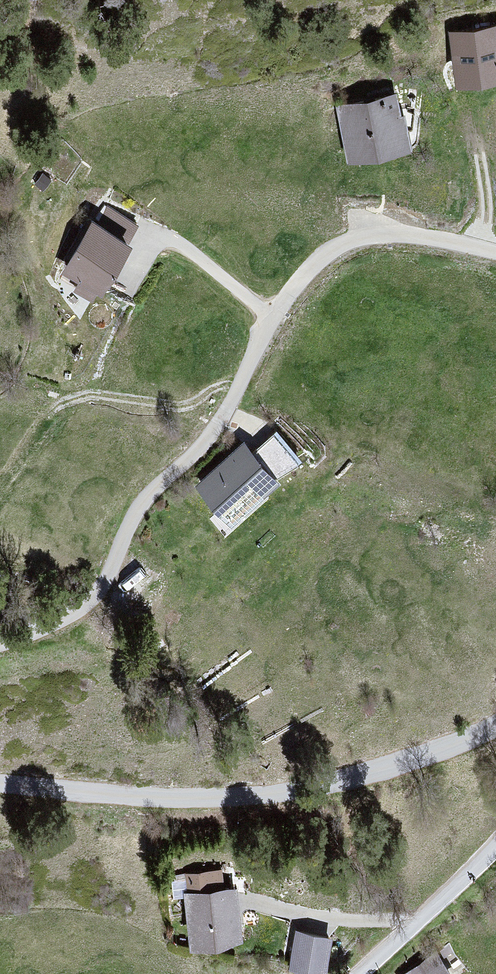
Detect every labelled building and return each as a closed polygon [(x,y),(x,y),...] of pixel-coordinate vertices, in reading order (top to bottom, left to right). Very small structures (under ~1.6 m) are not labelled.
[(453,35),(459,86),(495,82),(495,31),(453,35)] [(345,115),(357,164),(417,150),(406,101),(345,115)] [(93,225),(61,278),(101,302),(133,249),(93,225)] [(280,425),(258,442),(282,473),(304,456),(280,425)] [(245,435),(193,485),(233,527),(285,477),(245,435)] [(240,890),(191,896),(198,949),(247,943),(240,890)] [(299,936),(292,970),(312,973),(324,973),(330,941),(299,936)] [(410,973),(451,973),(437,955),(410,973)]
